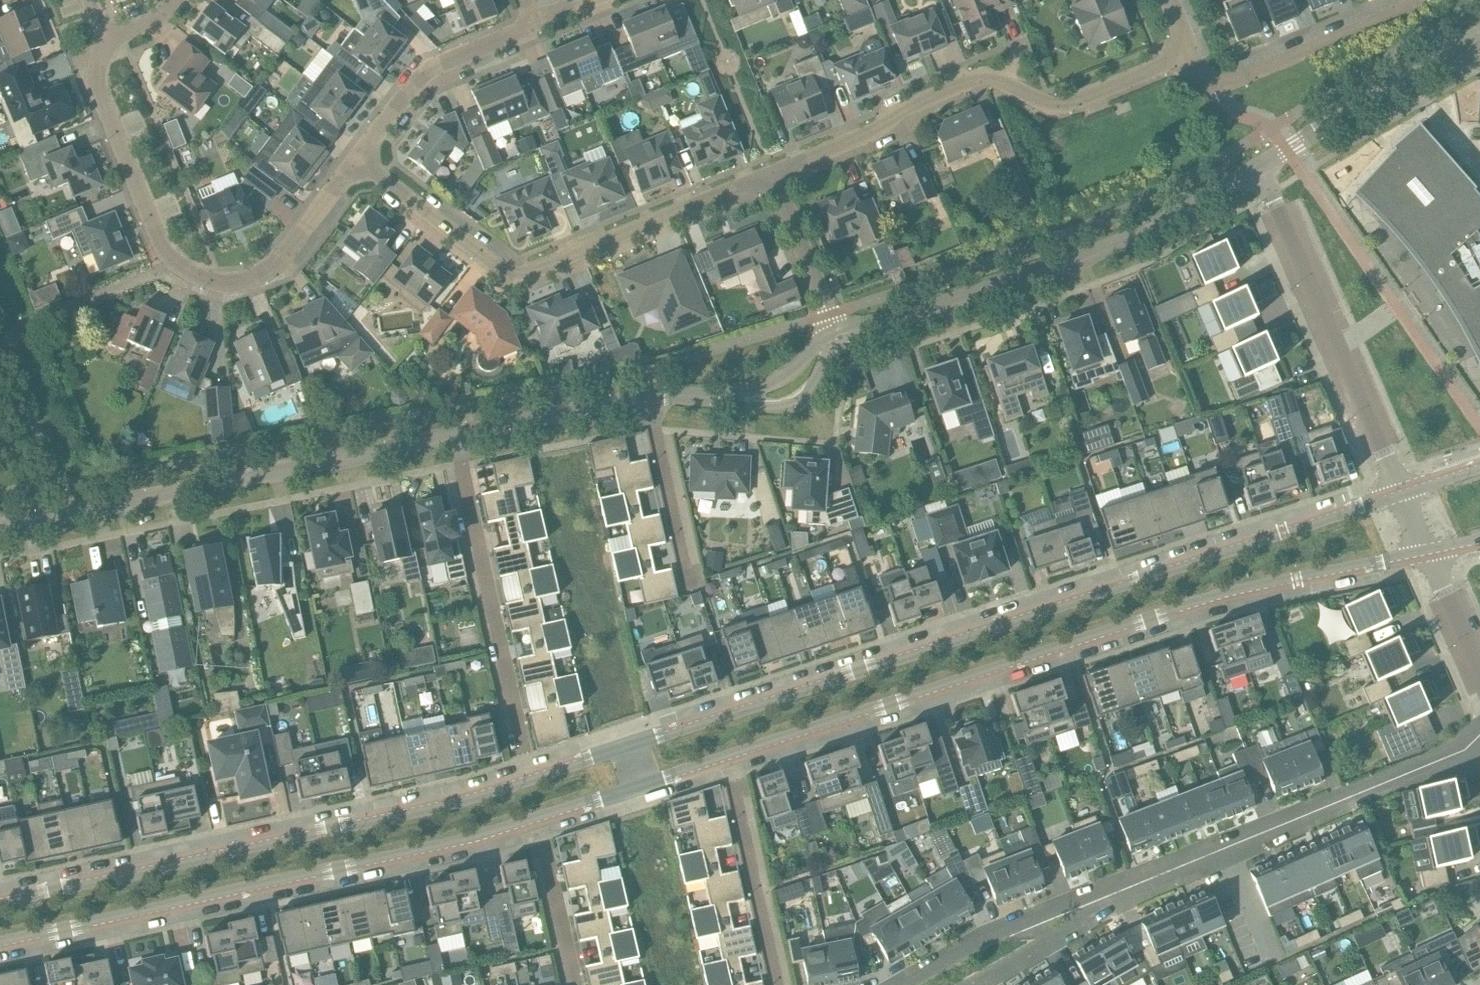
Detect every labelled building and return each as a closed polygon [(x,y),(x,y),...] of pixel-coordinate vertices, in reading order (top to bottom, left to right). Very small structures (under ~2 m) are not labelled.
[(235,4),(251,16),(252,16),(265,12),(265,10),(273,0),(238,0),(235,4)] [(361,9),(365,6),(376,15),(383,6),(386,3),(383,0),(357,0),(361,9)] [(457,9),(478,0),(453,0),(457,9)] [(457,9),(465,29),(497,16),(491,0),(478,0),(457,9)] [(790,0),(729,0),(732,7),(735,6),(740,17),(768,5),(773,16),(779,13),(779,14),(793,8),(790,0)] [(846,18),(870,8),(866,0),(839,0),(846,18)] [(972,42),(1000,30),(993,13),(1016,3),(1014,0),(950,0),(953,8),(957,6),(972,42)] [(1119,3),(1111,0),(1086,0),(1084,1),(1076,21),(1082,35),(1102,43),(1116,38),(1125,17),(1119,3)] [(1222,4),(1238,42),(1259,33),(1251,14),(1267,8),(1268,8),(1264,0),(1232,0),(1222,4)] [(1268,8),(1267,8),(1275,27),(1296,18),(1289,0),(1264,0),(1268,8)] [(1312,11),(1333,3),(1332,0),(1307,0),(1312,11)] [(379,19),(365,37),(393,58),(407,41),(391,29),(399,18),(400,17),(389,6),(386,3),(383,6),(376,15),(375,16),(379,19)] [(203,16),(193,29),(209,41),(225,53),(233,43),(241,49),(251,36),(252,35),(252,34),(213,4),(210,7),(207,7),(202,13),(203,16)] [(664,8),(644,16),(661,60),(684,51),(693,75),(695,75),(710,69),(690,20),(673,27),(664,8)] [(846,18),(843,19),(849,32),(875,22),(870,8),(846,18)] [(3,62),(13,58),(17,69),(24,67),(35,62),(30,51),(45,45),(35,20),(31,21),(27,9),(0,20),(0,55),(3,62)] [(888,18),(877,23),(877,24),(886,46),(897,42),(904,59),(919,53),(921,56),(929,53),(947,46),(932,10),(898,24),(891,27),(888,18)] [(799,11),(790,15),(799,37),(808,33),(799,11)] [(410,19),(416,25),(425,22),(416,12),(410,19)] [(251,16),(250,16),(251,17),(251,16),(264,26),(255,38),(252,35),(251,36),(278,57),(288,44),(265,26),(252,16),(251,16)] [(652,63),(661,60),(644,16),(623,25),(631,44),(613,51),(623,75),(652,63)] [(434,31),(425,22),(416,25),(427,37),(434,31)] [(285,25),(277,35),(287,42),(295,33),(285,25)] [(822,28),(808,33),(813,46),(821,43),(825,34),(822,28)] [(393,58),(365,37),(355,29),(341,46),(334,41),(327,50),(334,56),(357,73),(364,64),(380,76),(393,58)] [(295,44),(302,44),(305,39),(298,33),(291,42),(295,44)] [(812,47),(808,34),(796,39),(799,47),(804,49),(812,47)] [(624,77),(623,75),(613,51),(610,42),(593,49),(588,39),(567,47),(581,80),(591,76),(593,82),(601,86),(624,77)] [(879,42),(872,39),(863,43),(860,50),(861,55),(834,66),(840,79),(842,85),(846,83),(853,100),(881,88),(880,85),(895,79),(883,50),(879,42)] [(203,58),(188,45),(172,66),(167,72),(171,75),(160,90),(187,111),(196,99),(202,103),(216,85),(199,73),(209,61),(203,58)] [(584,88),(581,80),(567,47),(546,56),(554,74),(537,81),(550,113),(564,107),(561,98),(584,88)] [(791,84),(772,91),(787,128),(813,118),(813,120),(814,121),(816,120),(825,116),(827,115),(826,114),(824,109),(818,94),(831,88),(829,83),(823,70),(817,55),(794,65),(800,80),(791,84)] [(334,56),(314,83),(324,91),(352,112),(365,95),(350,83),(357,73),(334,56)] [(834,66),(823,70),(829,83),(840,79),(834,66)] [(17,69),(0,76),(0,102),(7,99),(16,121),(27,116),(33,132),(56,124),(74,116),(62,87),(36,97),(24,67),(17,69)] [(702,114),(680,122),(689,146),(697,165),(719,156),(721,160),(743,151),(721,97),(710,69),(695,75),(706,103),(699,106),(702,114)] [(492,81),(508,120),(527,112),(532,123),(551,116),(550,113),(537,81),(534,75),(517,82),(513,72),(492,81)] [(236,74),(228,85),(245,98),(253,87),(236,74)] [(288,99),(289,99),(285,104),(293,110),(300,115),(316,127),(323,118),(338,130),(352,112),(324,91),(314,83),(305,76),(288,99)] [(471,89),(487,128),(508,120),(492,81),(471,89)] [(257,83),(248,95),(256,101),(265,89),(257,83)] [(673,102),(667,87),(654,92),(660,105),(660,107),(673,102)] [(633,100),(629,91),(615,96),(619,106),(625,104),(633,100)] [(660,105),(654,92),(641,97),(645,106),(651,109),(660,105)] [(316,170),(329,152),(309,137),(316,127),(300,115),(293,110),(273,137),(316,170)] [(989,146),(975,110),(944,123),(938,137),(949,163),(989,146)] [(469,144),(455,111),(442,117),(444,121),(434,125),(433,125),(408,157),(440,181),(440,180),(433,174),(445,159),(455,146),(462,152),(469,144)] [(233,125),(229,121),(221,131),(226,136),(229,140),(233,136),(233,125)] [(1365,198),(1372,205),(1378,210),(1381,214),(1385,218),(1391,224),(1397,231),(1402,236),(1412,248),(1418,255),(1428,268),(1439,284),(1453,304),(1462,320),(1470,334),(1479,350),(1479,352),(1479,196),(1476,192),(1479,189),(1422,125),(1395,149),(1398,151),(1359,193),(1365,198)] [(1016,159),(1004,129),(990,135),(1002,165),(1016,159)] [(502,163),(490,133),(472,140),(484,170),(502,163)] [(680,170),(666,134),(641,144),(643,150),(627,156),(634,173),(642,192),(670,180),(668,175),(680,170)] [(62,151),(55,136),(37,143),(18,151),(31,181),(48,174),(54,188),(68,183),(74,197),(103,185),(91,156),(80,160),(77,153),(74,154),(71,147),(62,151)] [(302,188),(316,170),(273,137),(252,164),(254,166),(275,182),(282,172),(302,188)] [(533,138),(519,143),(523,154),(537,149),(533,138)] [(558,141),(540,148),(545,163),(551,177),(562,172),(563,174),(568,172),(562,157),(563,157),(558,141)] [(905,154),(892,159),(873,167),(886,199),(899,194),(903,204),(913,200),(915,205),(935,196),(922,163),(911,167),(905,154)] [(562,172),(551,177),(555,186),(562,205),(563,207),(574,202),(581,219),(607,208),(605,205),(624,197),(616,179),(608,160),(589,168),(588,164),(568,172),(563,174),(562,172)] [(212,185),(199,190),(203,201),(202,201),(210,221),(207,223),(207,224),(210,231),(214,230),(216,234),(240,225),(241,228),(254,223),(246,201),(256,188),(271,199),(281,186),(275,182),(254,166),(235,192),(218,199),(212,185)] [(562,205),(551,177),(495,200),(507,229),(511,228),(512,231),(514,231),(517,238),(531,232),(533,238),(551,231),(543,212),(562,205)] [(472,187),(460,204),(468,210),(480,193),(472,187)] [(858,205),(852,190),(840,195),(819,204),(834,242),(858,232),(863,245),(887,235),(873,199),(858,205)] [(46,221),(46,222),(53,240),(72,232),(77,246),(78,245),(83,257),(93,253),(101,271),(132,258),(127,246),(116,218),(114,213),(84,225),(78,212),(78,211),(83,209),(82,207),(46,221)] [(369,209),(344,243),(360,255),(363,258),(355,269),(375,284),(396,256),(384,246),(393,234),(383,226),(386,223),(369,209)] [(767,263),(754,230),(724,242),(723,240),(707,246),(722,282),(753,269),(761,287),(774,282),(766,263),(767,263)] [(23,232),(7,239),(13,255),(23,251),(27,241),(23,232)] [(1198,308),(1209,304),(1221,298),(1214,282),(1234,273),(1230,262),(1243,257),(1234,238),(1192,256),(1193,256),(1189,258),(1202,287),(1190,292),(1198,308)] [(429,256),(417,247),(393,278),(428,305),(450,277),(427,259),(429,256)] [(705,317),(682,261),(661,269),(664,276),(655,279),(651,270),(651,269),(649,268),(648,268),(647,268),(646,268),(645,268),(622,278),(636,313),(659,304),(670,331),(705,317)] [(892,273),(896,283),(906,279),(902,269),(892,273)] [(799,299),(791,280),(760,293),(767,312),(799,299)] [(31,293),(37,307),(60,298),(54,283),(31,293)] [(1209,304),(1198,308),(1210,338),(1218,354),(1229,349),(1241,344),(1233,328),(1254,319),(1250,308),(1263,303),(1254,284),(1221,298),(1209,304)] [(505,314),(472,288),(452,315),(478,335),(484,350),(482,351),(481,352),(480,353),(479,354),(479,355),(478,357),(478,359),(478,361),(478,362),(478,364),(479,365),(480,367),(481,368),(483,369),(484,370),(486,371),(488,371),(490,371),(493,370),(496,369),(497,367),(498,366),(499,364),(500,362),(500,360),(500,358),(499,356),(519,348),(505,314)] [(1138,306),(1132,290),(1105,300),(1118,334),(1120,333),(1124,344),(1137,339),(1149,370),(1165,364),(1142,305),(1138,306)] [(597,327),(584,295),(563,304),(560,296),(529,309),(545,348),(563,341),(564,342),(565,344),(566,344),(567,345),(569,346),(570,347),(572,347),(574,347),(576,346),(577,346),(579,344),(581,343),(581,342),(582,341),(582,339),(583,337),(582,335),(582,333),(597,327)] [(312,308),(286,319),(305,367),(322,360),(317,349),(327,344),(352,372),(374,352),(326,298),(324,299),(326,301),(314,311),(312,308)] [(154,378),(160,365),(173,332),(161,327),(166,316),(142,306),(137,319),(125,314),(120,326),(116,328),(117,332),(112,345),(125,350),(128,342),(139,346),(141,351),(145,349),(150,351),(146,360),(150,361),(145,374),(154,378)] [(450,319),(439,311),(422,334),(432,342),(450,319)] [(1093,380),(1120,371),(1118,366),(1105,334),(1092,338),(1086,319),(1081,321),(1080,317),(1064,322),(1065,326),(1059,327),(1073,369),(1086,365),(1091,380),(1093,380)] [(620,347),(612,327),(600,332),(609,352),(606,358),(609,364),(626,361),(620,347)] [(1241,344),(1229,349),(1242,379),(1230,384),(1237,400),(1260,390),(1260,392),(1282,382),(1274,365),(1274,364),(1269,354),(1272,353),(1282,348),(1274,330),(1241,344)] [(213,344),(186,332),(175,357),(173,356),(166,373),(205,390),(208,420),(211,420),(213,442),(234,440),(234,430),(232,417),(230,388),(208,388),(211,381),(202,377),(206,370),(203,368),(213,344)] [(237,343),(235,344),(243,362),(237,364),(249,393),(267,386),(270,394),(301,381),(289,350),(275,355),(265,332),(252,337),(248,333),(238,337),(237,343)] [(400,352),(387,342),(380,352),(393,362),(400,352)] [(632,342),(620,347),(626,361),(643,358),(638,344),(632,342)] [(1048,395),(1032,345),(986,360),(988,365),(984,366),(989,382),(993,380),(1006,421),(1023,416),(1016,396),(1030,391),(1033,400),(1048,395)] [(1148,400),(1133,360),(1118,366),(1120,371),(1133,406),(1148,400)] [(961,381),(955,362),(926,372),(930,384),(929,385),(930,388),(932,388),(940,414),(955,409),(961,426),(973,422),(979,440),(994,435),(975,377),(961,381)] [(391,398),(394,404),(400,405),(406,403),(408,397),(405,391),(399,389),(393,392),(391,398)] [(1286,415),(1299,411),(1292,390),(1279,394),(1286,415)] [(308,399),(304,391),(298,393),(302,402),(308,399)] [(914,422),(903,392),(860,407),(855,452),(887,456),(889,430),(914,422)] [(1279,394),(1278,394),(1267,398),(1266,399),(1273,420),(1285,416),(1286,415),(1279,394)] [(1299,411),(1286,415),(1293,439),(1301,462),(1303,469),(1308,467),(1312,466),(1312,467),(1316,466),(1322,485),(1348,477),(1347,475),(1341,456),(1337,458),(1336,456),(1351,451),(1341,428),(1332,430),(1331,426),(1307,434),(1305,429),(1299,411)] [(234,430),(234,440),(253,436),(248,425),(243,413),(232,417),(234,430)] [(1220,413),(1218,414),(1206,418),(1215,445),(1228,441),(1220,413)] [(1184,422),(1174,425),(1177,431),(1178,437),(1194,432),(1190,420),(1184,422)] [(1174,424),(1159,429),(1164,444),(1179,439),(1178,437),(1177,431),(1174,425),(1174,424)] [(1101,436),(1084,441),(1088,453),(1105,447),(1101,436)] [(622,437),(588,444),(589,448),(592,461),(594,473),(617,468),(622,494),(600,499),(600,500),(654,488),(648,459),(647,459),(647,460),(628,464),(622,437)] [(1144,441),(1146,448),(1156,445),(1154,438),(1144,441)] [(1276,439),(1256,446),(1258,453),(1274,502),(1275,502),(1273,496),(1296,488),(1290,467),(1286,468),(1280,451),(1276,439)] [(1088,453),(1084,441),(1073,444),(1077,456),(1088,453)] [(1117,449),(1108,452),(1110,459),(1111,458),(1120,456),(1117,449)] [(1108,452),(1099,455),(1101,462),(1110,459),(1108,452)] [(1250,510),(1274,502),(1258,453),(1233,461),(1238,473),(1241,472),(1247,488),(1243,489),(1250,510)] [(749,458),(692,455),(690,490),(716,491),(716,498),(734,499),(734,492),(748,492),(749,458)] [(494,463),(500,490),(481,495),(481,494),(480,495),(486,523),(541,511),(541,510),(518,515),(512,489),(535,484),(528,456),(494,463)] [(1120,456),(1111,458),(1114,468),(1123,465),(1120,456)] [(825,526),(826,528),(848,521),(858,518),(858,517),(849,488),(831,494),(830,496),(824,495),(826,463),(819,463),(819,458),(803,457),(803,461),(796,461),(795,465),(786,464),(784,487),(794,488),(792,509),(806,510),(807,510),(806,524),(825,525),(825,526)] [(954,471),(960,490),(1006,476),(1001,457),(954,471)] [(853,486),(862,483),(857,466),(847,469),(853,486)] [(1214,468),(1191,476),(1204,517),(1228,509),(1214,468)] [(1182,527),(1183,529),(1205,521),(1204,517),(1197,496),(1191,476),(1190,476),(1191,479),(1169,487),(1176,507),(1182,527)] [(1009,492),(1006,480),(995,483),(999,495),(1009,492)] [(1159,535),(1160,536),(1183,529),(1182,527),(1176,507),(1169,487),(1146,494),(1153,514),(1159,535)] [(654,488),(600,500),(603,516),(606,528),(629,523),(634,548),(612,553),(612,554),(666,542),(660,514),(659,514),(640,518),(634,493),(653,488),(653,489),(654,488)] [(1074,513),(1054,519),(1071,569),(1095,561),(1088,540),(1084,541),(1080,528),(1096,523),(1086,492),(1069,497),(1074,513)] [(1123,502),(1137,544),(1160,536),(1159,535),(1153,514),(1146,494),(1123,502)] [(438,501),(429,503),(428,499),(419,501),(420,505),(417,506),(421,523),(422,526),(421,526),(426,548),(426,547),(430,564),(444,561),(449,582),(467,578),(453,515),(442,518),(438,501)] [(1112,552),(1137,544),(1123,502),(1100,509),(1107,532),(1105,532),(1112,552)] [(393,511),(392,507),(377,510),(378,514),(370,516),(381,563),(401,558),(406,584),(422,580),(416,555),(410,556),(400,509),(393,511)] [(925,513),(923,507),(912,511),(915,521),(926,517),(925,513)] [(925,513),(926,517),(937,549),(938,548),(937,547),(953,542),(955,547),(953,548),(965,584),(979,580),(980,581),(993,577),(993,575),(1007,571),(995,534),(968,543),(956,507),(927,516),(926,513),(925,513)] [(541,511),(486,523),(487,524),(488,524),(488,523),(507,519),(512,545),(493,549),(492,549),(499,577),(553,565),(530,570),(524,544),(547,539),(544,527),(542,515),(541,511)] [(306,552),(309,569),(316,568),(317,569),(334,565),(336,575),(353,572),(349,557),(351,557),(346,533),(338,535),(334,515),(327,516),(326,512),(312,515),(313,519),(307,520),(313,551),(306,552)] [(858,518),(848,521),(851,531),(862,527),(865,526),(862,516),(858,517),(858,518)] [(1047,576),(1071,569),(1054,519),(1031,526),(1035,538),(1023,542),(1033,572),(1044,568),(1047,576)] [(778,523),(768,526),(776,551),(786,548),(778,523)] [(867,542),(862,527),(851,531),(855,546),(860,559),(872,555),(867,542)] [(281,562),(281,534),(257,539),(247,539),(257,587),(272,587),(294,639),(306,637),(291,562),(281,562)] [(831,544),(821,547),(823,553),(833,550),(847,546),(846,543),(841,540),(831,544)] [(666,542),(612,554),(615,570),(618,582),(641,577),(647,604),(678,597),(672,569),(671,569),(652,573),(646,547),(665,543),(666,543),(666,542)] [(222,565),(217,543),(205,546),(206,549),(187,553),(191,574),(189,574),(192,588),(194,587),(199,612),(217,608),(220,618),(233,617),(233,636),(234,637),(234,613),(232,589),(228,565),(228,566),(227,564),(222,565)] [(812,550),(814,556),(823,553),(821,547),(812,550)] [(181,615),(169,556),(140,562),(152,621),(157,620),(160,632),(154,633),(162,672),(191,666),(183,627),(182,627),(179,615),(181,615)] [(706,569),(722,571),(723,560),(707,558),(706,569)] [(785,558),(775,562),(778,568),(787,565),(785,558)] [(775,562),(766,565),(768,571),(778,568),(775,562)] [(553,565),(499,577),(499,579),(500,578),(519,574),(524,600),(505,604),(504,604),(511,632),(565,620),(565,619),(542,624),(536,598),(559,594),(557,582),(553,565)] [(850,636),(851,637),(876,629),(867,603),(866,603),(861,588),(854,566),(844,569),(848,580),(834,585),(837,595),(844,616),(850,636)] [(904,568),(903,569),(919,618),(920,618),(918,612),(942,604),(935,583),(931,585),(925,567),(905,573),(904,568)] [(740,574),(738,568),(728,571),(729,573),(730,577),(740,574)] [(895,626),(919,618),(903,569),(879,577),(883,589),(887,588),(892,604),(888,605),(895,626)] [(88,577),(89,582),(72,585),(80,623),(96,620),(97,627),(124,622),(114,571),(88,577)] [(728,571),(719,574),(721,580),(730,577),(729,573),(728,571)] [(350,584),(357,615),(375,611),(369,580),(350,584)] [(47,585),(18,591),(24,622),(20,623),(24,642),(70,633),(66,614),(54,617),(47,585)] [(1343,643),(1350,659),(1373,649),(1366,632),(1387,623),(1382,613),(1395,607),(1387,588),(1345,607),(1341,609),(1354,638),(1343,643)] [(690,595),(694,607),(704,604),(700,592),(690,595)] [(814,603),(828,645),(851,637),(850,636),(844,616),(837,595),(814,603)] [(7,692),(26,688),(17,645),(9,646),(0,600),(0,655),(7,692)] [(791,610),(805,652),(828,645),(814,603),(791,610)] [(758,663),(760,667),(782,660),(769,618),(765,607),(742,614),(745,622),(758,663)] [(553,609),(550,615),(551,622),(563,619),(560,608),(553,609)] [(637,619),(635,608),(624,610),(627,622),(637,619)] [(769,618),(782,660),(805,652),(791,610),(769,618)] [(1257,615),(1233,623),(1249,673),(1273,665),(1269,652),(1265,653),(1260,637),(1264,636),(1257,615)] [(565,620),(511,632),(511,633),(512,633),(531,629),(537,655),(517,659),(523,687),(577,675),(577,674),(554,679),(548,653),(571,648),(569,636),(565,620)] [(734,670),(758,663),(745,622),(721,630),(734,670)] [(1225,681),(1249,673),(1233,623),(1232,623),(1208,631),(1215,652),(1219,651),(1224,668),(1221,669),(1225,681)] [(1373,649),(1350,659),(1361,654),(1374,684),(1363,689),(1370,705),(1381,700),(1393,695),(1386,678),(1407,669),(1402,659),(1415,653),(1407,634),(1373,649)] [(677,643),(693,692),(717,684),(711,664),(707,665),(701,649),(705,647),(701,635),(677,643)] [(670,700),(693,692),(677,643),(676,643),(676,644),(655,651),(654,648),(641,652),(645,666),(655,696),(667,692),(670,700)] [(436,663),(432,646),(400,652),(403,669),(436,663)] [(1180,690),(1185,703),(1205,696),(1189,646),(1169,652),(1167,648),(1180,690)] [(1160,697),(1180,690),(1167,648),(1146,655),(1147,656),(1153,677),(1160,697)] [(1133,683),(1139,704),(1160,697),(1153,677),(1147,656),(1146,655),(1125,662),(1126,663),(1133,683)] [(464,660),(455,662),(456,669),(466,667),(464,660)] [(445,665),(446,671),(456,669),(455,662),(445,665)] [(1125,662),(1105,668),(1105,670),(1110,684),(1115,698),(1119,710),(1139,704),(1133,683),(1126,663),(1125,662)] [(371,678),(368,663),(343,669),(347,684),(371,678)] [(1090,694),(1097,717),(1119,710),(1115,698),(1110,684),(1105,670),(1105,668),(1082,676),(1088,694),(1090,694)] [(1304,701),(1299,686),(1294,674),(1283,677),(1288,690),(1293,705),(1304,701)] [(414,677),(415,684),(425,682),(423,675),(414,677)] [(577,675),(523,687),(523,688),(524,688),(543,683),(549,709),(530,713),(529,713),(537,750),(567,740),(560,708),(583,703),(581,691),(577,675)] [(405,686),(415,684),(414,677),(404,680),(405,686)] [(323,678),(311,680),(313,689),(325,686),(323,678)] [(1035,688),(1051,738),(1075,730),(1091,724),(1085,703),(1065,710),(1062,702),(1066,701),(1059,680),(1035,688)] [(1427,680),(1393,695),(1381,700),(1391,723),(1377,730),(1390,762),(1421,748),(1410,722),(1427,715),(1422,705),(1435,699),(1427,680)] [(372,687),(373,694),(383,691),(381,685),(372,687)] [(363,696),(373,694),(372,687),(362,689),(363,696)] [(331,690),(333,702),(343,700),(340,688),(331,690)] [(1027,745),(1051,738),(1035,688),(1010,696),(1017,716),(1021,715),(1026,732),(1023,733),(1027,745)] [(241,709),(237,691),(213,694),(218,714),(241,709)] [(80,693),(69,696),(73,712),(84,710),(80,693)] [(1216,701),(1221,717),(1225,729),(1237,725),(1227,697),(1216,701)] [(276,702),(266,704),(268,716),(279,714),(276,702)] [(171,703),(157,706),(161,726),(175,723),(173,710),(171,703)] [(173,710),(175,723),(205,716),(202,703),(173,710)] [(271,726),(269,716),(266,704),(234,711),(240,738),(209,744),(217,779),(236,775),(242,799),(269,793),(255,730),(271,726)] [(467,719),(476,761),(498,756),(489,714),(467,719)] [(142,719),(144,730),(160,726),(158,715),(142,719)] [(1221,717),(1208,722),(1212,733),(1225,729),(1221,717)] [(447,727),(456,770),(477,765),(476,761),(467,719),(466,719),(467,722),(447,727)] [(992,738),(987,722),(981,724),(979,720),(965,725),(966,729),(962,730),(965,738),(955,741),(963,765),(964,764),(968,776),(976,774),(976,775),(1001,767),(998,760),(1004,758),(997,736),(992,738)] [(177,724),(179,736),(191,734),(188,721),(177,724)] [(900,732),(918,788),(917,784),(935,778),(941,798),(959,792),(955,780),(946,752),(930,756),(927,747),(931,745),(924,724),(900,732)] [(426,731),(435,774),(456,770),(447,727),(426,731)] [(160,729),(146,732),(149,747),(163,744),(160,729)] [(381,729),(359,734),(361,746),(365,762),(363,762),(369,789),(393,784),(383,741),(381,729)] [(404,736),(414,779),(435,774),(426,731),(404,736)] [(300,802),(325,797),(317,757),(314,745),(292,750),(288,732),(273,735),(279,767),(292,764),(296,763),(300,780),(296,780),(300,802)] [(894,796),(918,788),(900,732),(899,733),(901,739),(878,747),(884,768),(888,766),(894,784),(890,785),(894,796)] [(1303,732),(1281,741),(1286,752),(1300,789),(1312,784),(1313,786),(1320,783),(1319,781),(1323,780),(1312,754),(1324,750),(1320,739),(1308,744),(1303,732)] [(1174,738),(1176,745),(1185,742),(1183,735),(1174,738)] [(383,741),(393,784),(414,779),(404,736),(383,741)] [(106,739),(109,752),(120,749),(118,737),(106,739)] [(348,738),(314,745),(317,757),(325,797),(351,791),(346,770),(342,770),(340,763),(353,761),(348,738)] [(1174,738),(1164,742),(1166,748),(1176,745),(1174,738)] [(1257,744),(1245,749),(1257,781),(1268,777),(1276,798),(1299,789),(1300,789),(1286,752),(1281,741),(1259,749),(1257,744)] [(1185,749),(1189,759),(1200,755),(1197,745),(1185,749)] [(828,756),(845,806),(869,798),(865,785),(861,786),(856,770),(859,769),(853,748),(828,756)] [(1114,766),(1135,759),(1133,752),(1132,748),(1110,756),(1114,766)] [(1133,752),(1135,759),(1144,755),(1142,749),(1133,752)] [(1177,763),(1189,759),(1185,749),(1174,753),(1177,763)] [(1241,812),(1254,807),(1246,786),(1257,781),(1245,749),(1234,754),(1238,763),(1216,772),(1220,781),(1233,815),(1234,814),(1235,816),(1241,813),(1241,812)] [(87,757),(85,750),(76,752),(77,759),(87,757)] [(77,759),(76,752),(66,754),(67,761),(77,759)] [(804,805),(805,806),(814,835),(827,831),(820,813),(845,806),(828,756),(804,764),(811,785),(815,783),(820,800),(804,805)] [(1042,793),(1029,756),(1014,761),(1018,772),(1026,794),(1027,798),(1038,794),(1042,793)] [(1105,767),(1102,756),(1092,760),(1096,770),(1105,767)] [(4,761),(7,775),(25,771),(22,757),(4,761)] [(40,767),(38,760),(29,762),(30,769),(40,767)] [(1156,760),(1144,764),(1148,773),(1159,769),(1156,760)] [(1148,773),(1144,764),(1133,768),(1136,777),(1148,773)] [(153,769),(135,775),(138,785),(156,779),(153,769)] [(1127,780),(1123,771),(1112,775),(1115,784),(1127,780)] [(814,835),(805,806),(790,812),(785,794),(788,793),(782,772),(757,780),(763,800),(759,801),(766,821),(769,820),(773,831),(796,824),(802,840),(814,835)] [(1018,772),(1007,776),(1015,798),(1026,794),(1018,772)] [(155,782),(166,834),(191,828),(189,820),(201,817),(194,786),(182,789),(179,777),(155,782)] [(1410,823),(1414,840),(1439,835),(1435,817),(1457,813),(1454,802),(1468,798),(1464,778),(1419,788),(1415,789),(1422,820),(1410,823)] [(1200,789),(1213,822),(1225,818),(1226,819),(1232,817),(1232,815),(1233,815),(1220,781),(1200,789)] [(166,834),(155,782),(130,788),(133,801),(137,800),(141,817),(137,818),(141,839),(166,834)] [(982,812),(973,785),(960,789),(969,817),(982,812)] [(1200,789),(1180,797),(1193,830),(1213,822),(1200,789)] [(678,856),(731,844),(725,816),(724,817),(705,821),(698,792),(666,802),(673,829),(695,824),(701,850),(678,855),(678,856)] [(286,793),(269,795),(272,814),(288,812),(286,793)] [(1180,797),(1160,804),(1173,838),(1193,830),(1180,797)] [(40,816),(45,837),(50,858),(50,859),(73,854),(69,832),(64,811),(64,810),(62,799),(37,804),(40,816)] [(882,799),(869,803),(880,836),(893,832),(891,825),(882,799)] [(112,800),(87,805),(92,827),(97,849),(123,843),(118,823),(117,823),(112,800)] [(1160,804),(1139,812),(1153,846),(1173,838),(1160,804)] [(27,864),(22,842),(17,821),(18,821),(17,817),(16,818),(14,805),(0,808),(0,859),(1,865),(25,860),(26,864),(27,864)] [(64,810),(64,811),(69,832),(73,854),(97,849),(92,827),(87,805),(64,810)] [(1133,815),(1118,820),(1131,854),(1153,846),(1139,812),(1133,815)] [(1072,824),(1090,870),(1113,861),(1103,835),(1114,831),(1110,820),(1099,825),(1095,815),(1072,824)] [(22,842),(27,864),(50,859),(50,858),(45,837),(40,816),(18,821),(17,821),(22,842)] [(567,890),(622,878),(621,878),(599,883),(594,860),(616,855),(609,821),(575,832),(582,860),(563,864),(562,864),(567,890)] [(1341,831),(1339,832),(1355,868),(1359,879),(1382,869),(1378,858),(1362,822),(1348,828),(1348,827),(1341,830),(1341,831)] [(1077,875),(1090,870),(1072,824),(1071,825),(1075,834),(1052,843),(1042,847),(1046,858),(1057,854),(1067,879),(1070,878),(1071,880),(1077,877),(1077,875)] [(1004,851),(1003,851),(1021,897),(1034,892),(1035,894),(1042,891),(1041,889),(1044,888),(1037,870),(1048,865),(1046,858),(1042,847),(1033,825),(1020,831),(1025,843),(1004,851)] [(1439,835),(1414,840),(1426,838),(1433,869),(1421,871),(1424,889),(1449,884),(1445,866),(1467,861),(1465,850),(1479,847),(1474,827),(1439,835)] [(906,840),(902,828),(893,832),(897,843),(906,840)] [(1333,878),(1355,868),(1339,832),(1337,833),(1336,832),(1329,835),(1330,836),(1317,842),(1337,887),(1333,878)] [(904,841),(893,844),(900,857),(910,851),(904,841)] [(1317,842),(1295,852),(1315,897),(1337,887),(1317,842)] [(731,846),(731,844),(678,856),(682,873),(685,884),(707,879),(713,905),(690,910),(690,911),(744,899),(737,871),(736,871),(737,871),(717,876),(711,850),(731,846)] [(978,854),(963,861),(974,885),(987,878),(998,906),(1021,897),(1003,851),(980,861),(978,854)] [(821,855),(825,866),(834,863),(830,852),(821,855)] [(1293,906),(1315,897),(1295,852),(1273,861),(1293,906)] [(886,853),(875,857),(878,867),(890,863),(886,853)] [(947,868),(926,880),(928,882),(953,927),(974,915),(961,891),(974,885),(963,861),(959,855),(945,863),(947,868)] [(509,891),(492,894),(499,923),(499,926),(513,923),(512,919),(537,914),(534,902),(538,901),(534,880),(530,881),(525,861),(500,867),(504,888),(508,887),(509,891)] [(1273,861),(1251,871),(1266,907),(1270,916),(1293,906),(1273,861)] [(861,862),(850,866),(859,881),(869,875),(861,862)] [(450,876),(462,933),(463,933),(462,927),(486,921),(483,908),(479,909),(475,892),(479,892),(474,870),(450,876)] [(820,875),(812,878),(816,894),(823,893),(820,875)] [(437,939),(462,933),(450,876),(449,876),(450,882),(426,887),(431,909),(435,908),(438,925),(434,925),(437,939)] [(622,878),(567,890),(568,891),(569,891),(588,887),(593,911),(574,915),(573,915),(579,941),(633,929),(610,934),(605,911),(628,907),(625,895),(622,878)] [(928,882),(907,895),(932,939),(953,927),(928,882)] [(787,887),(781,888),(786,906),(792,904),(787,887)] [(1208,889),(1185,899),(1201,935),(1224,925),(1208,889)] [(367,917),(371,938),(392,933),(392,937),(393,937),(389,916),(384,895),(383,890),(362,895),(362,896),(367,917)] [(406,890),(384,895),(393,937),(415,932),(406,890)] [(346,922),(350,942),(371,938),(367,917),(362,896),(362,895),(341,899),(341,901),(346,922)] [(907,895),(886,907),(911,951),(912,951),(913,950),(914,951),(921,947),(920,946),(932,939),(907,895)] [(1403,900),(1401,896),(1390,901),(1392,905),(1394,910),(1405,905),(1403,900)] [(329,945),(329,947),(350,942),(346,922),(341,901),(341,899),(320,904),(320,906),(324,923),(328,943),(329,945)] [(744,899),(690,911),(694,927),(697,939),(719,934),(725,960),(756,953),(750,926),(749,926),(730,930),(724,904),(743,900),(744,900),(744,899)] [(1166,908),(1163,909),(1179,945),(1201,935),(1185,899),(1172,905),(1172,903),(1165,906),(1166,908)] [(909,952),(911,951),(884,903),(862,915),(864,919),(856,923),(865,947),(877,941),(890,963),(903,956),(903,957),(910,954),(909,952)] [(304,931),(308,952),(329,947),(329,945),(328,943),(324,923),(320,906),(320,904),(299,908),(299,910),(304,931)] [(283,940),(286,956),(308,952),(304,931),(299,910),(299,908),(275,914),(281,940),(283,940)] [(1145,930),(1133,936),(1141,950),(1146,960),(1150,967),(1151,968),(1160,964),(1183,954),(1179,945),(1163,909),(1161,910),(1160,908),(1153,912),(1154,913),(1140,919),(1145,930)] [(1360,909),(1349,914),(1353,924),(1364,919),(1360,909)] [(1394,915),(1398,925),(1409,920),(1404,910),(1394,915)] [(1353,924),(1349,914),(1338,919),(1342,929),(1353,924)] [(263,963),(279,960),(274,935),(258,939),(253,919),(228,924),(230,931),(233,948),(239,971),(240,976),(265,970),(263,963)] [(498,923),(485,925),(489,944),(502,941),(499,926),(498,923)] [(513,923),(499,926),(502,941),(506,955),(519,952),(513,923)] [(856,923),(823,930),(826,946),(834,984),(858,979),(852,952),(865,947),(856,923)] [(205,936),(209,958),(213,957),(217,974),(213,975),(215,984),(228,984),(241,982),(228,924),(228,925),(229,931),(205,936)] [(1472,974),(1479,967),(1479,929),(1477,925),(1457,940),(1472,974)] [(579,941),(579,942),(580,942),(599,938),(604,962),(585,967),(585,966),(584,967),(588,984),(624,984),(644,980),(621,984),(616,963),(639,958),(636,946),(633,929),(579,941)] [(1316,929),(1305,934),(1309,944),(1320,939),(1316,929)] [(1352,935),(1358,948),(1372,942),(1365,929),(1352,935)] [(1428,942),(1435,957),(1417,965),(1426,984),(1451,984),(1449,980),(1458,976),(1459,979),(1472,974),(1457,940),(1452,930),(1428,942)] [(1095,944),(1119,984),(1126,984),(1151,971),(1152,970),(1151,968),(1150,967),(1146,960),(1141,950),(1133,936),(1122,942),(1116,931),(1095,944)] [(1298,949),(1309,944),(1305,934),(1294,939),(1298,949)] [(834,984),(826,946),(802,951),(799,937),(786,940),(792,964),(804,962),(808,984),(829,984),(834,984)] [(445,971),(438,943),(427,946),(433,974),(445,971)] [(1078,984),(1119,984),(1095,944),(1083,951),(1082,949),(1076,953),(1076,955),(1073,956),(1087,980),(1078,984)] [(1323,947),(1310,952),(1314,961),(1327,955),(1323,947)] [(702,965),(706,982),(707,984),(763,984),(762,980),(761,981),(762,981),(742,984),(736,959),(756,955),(756,953),(725,960),(702,965)] [(1372,980),(1374,984),(1426,984),(1417,965),(1411,953),(1380,968),(1384,975),(1372,980)] [(69,959),(75,984),(113,984),(107,960),(95,962),(94,954),(69,959)] [(552,964),(550,955),(538,957),(540,967),(552,964)] [(177,959),(164,962),(162,957),(142,962),(143,966),(130,969),(133,984),(183,984),(177,959)] [(69,959),(45,965),(49,984),(75,984),(69,959)] [(515,963),(503,965),(505,975),(517,972),(515,963)] [(414,964),(401,967),(405,982),(418,978),(414,964)] [(493,977),(505,975),(503,965),(491,968),(493,977)] [(1052,968),(1031,980),(1034,984),(1062,984),(1052,968)] [(26,969),(0,974),(1,976),(3,984),(30,984),(26,969)] [(393,979),(403,976),(401,970),(391,973),(393,979)] [(1228,970),(1217,975),(1222,984),(1232,979),(1232,978),(1228,970)] [(426,977),(428,984),(440,981),(438,974),(426,977)] [(451,974),(441,976),(443,984),(453,984),(451,974)]
